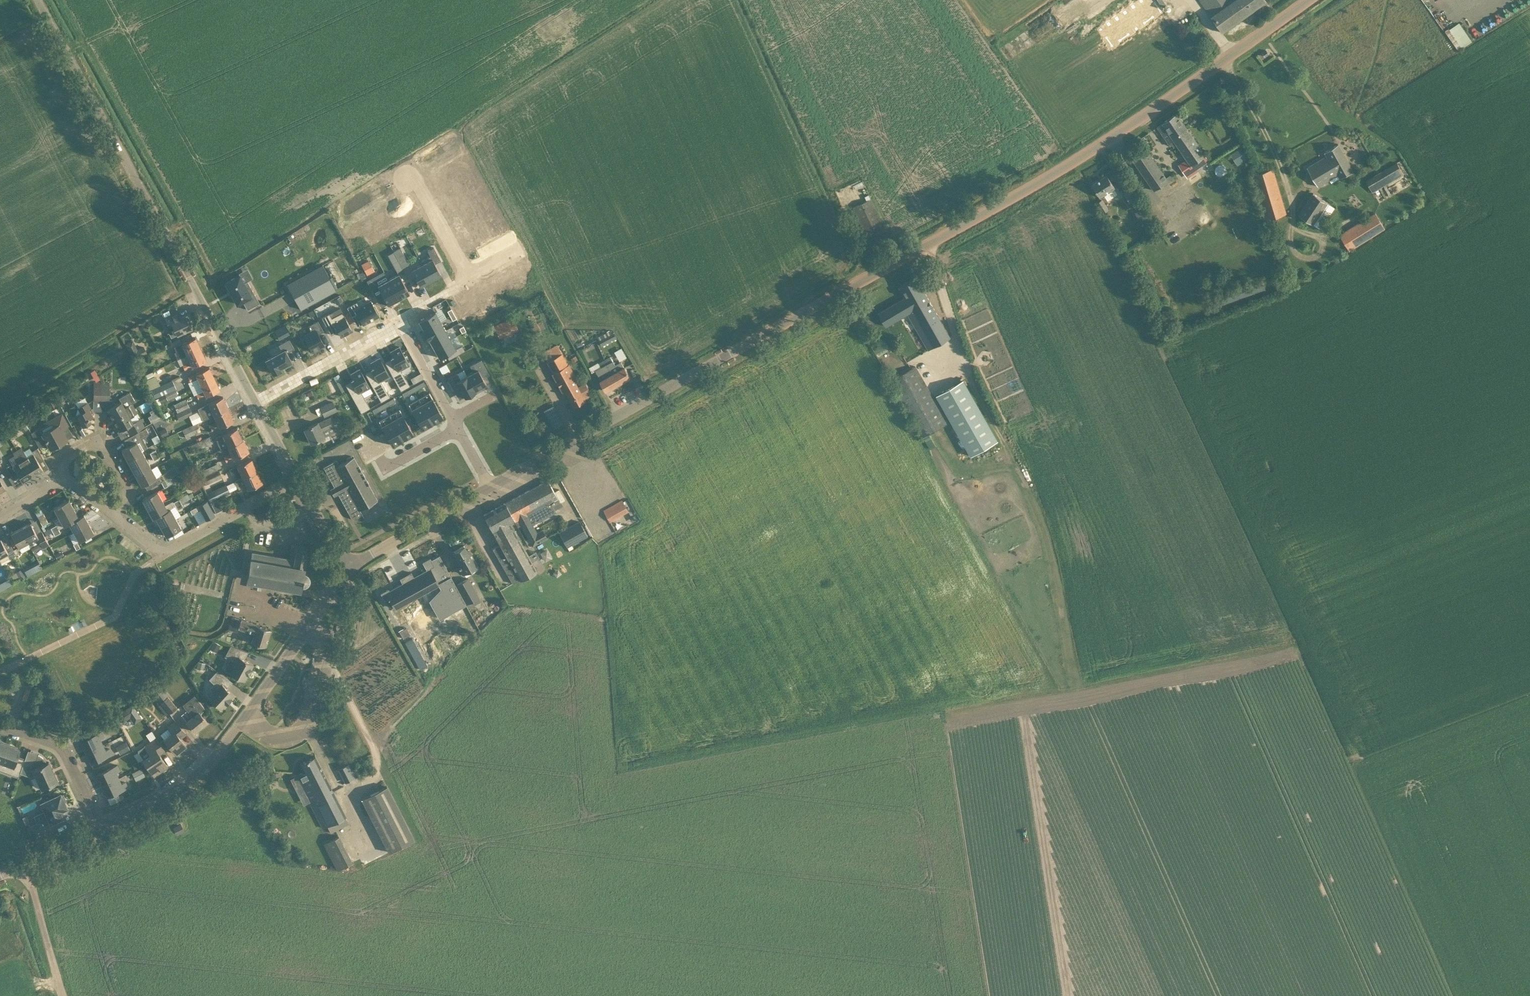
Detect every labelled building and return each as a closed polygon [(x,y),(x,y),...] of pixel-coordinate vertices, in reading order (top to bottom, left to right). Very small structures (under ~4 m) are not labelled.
[(1111,47),(1161,11),(1153,0),(1142,0),(1099,30),(1111,47)] [(1210,14),(1223,32),(1267,1),(1266,0),(1230,0),(1210,14)] [(1449,26),(1459,46),(1470,40),(1460,21),(1449,26)] [(1209,160),(1183,121),(1177,113),(1157,126),(1163,135),(1170,146),(1173,144),(1175,147),(1177,145),(1187,160),(1179,165),(1186,176),(1201,166),(1209,160)] [(1307,167),(1312,176),(1318,185),(1338,174),(1340,178),(1354,171),(1343,152),(1338,144),(1325,152),(1327,156),(1307,167)] [(1168,181),(1152,156),(1146,148),(1132,158),(1138,166),(1153,190),(1168,181)] [(1247,157),(1242,149),(1235,153),(1240,162),(1247,157)] [(1404,174),(1397,162),(1366,181),(1373,193),(1404,174)] [(1253,173),(1256,183),(1267,219),(1286,213),(1273,168),(1253,173)] [(1116,188),(1113,183),(1107,174),(1092,184),(1098,192),(1100,197),(1116,188)] [(1121,193),(1126,204),(1141,197),(1136,187),(1121,193)] [(1314,225),(1328,203),(1312,193),(1298,214),(1314,225)] [(872,198),(853,207),(868,239),(886,230),(872,198)] [(1102,199),(1097,202),(1103,212),(1108,209),(1102,199)] [(459,224),(476,215),(470,205),(454,214),(459,224)] [(1147,209),(1135,212),(1139,227),(1151,224),(1147,209)] [(1375,212),(1364,219),(1374,235),(1385,229),(1375,212)] [(476,215),(459,224),(464,233),(480,224),(476,215)] [(505,235),(510,232),(508,229),(505,222),(499,225),(505,235)] [(469,242),(485,233),(480,224),(464,233),(469,242)] [(1349,251),(1356,247),(1346,230),(1339,234),(1349,251)] [(485,233),(469,242),(474,251),(490,242),(485,233)] [(410,264),(400,247),(393,251),(398,260),(403,268),(410,264)] [(422,264),(430,280),(441,274),(435,263),(441,260),(434,247),(427,250),(430,256),(420,261),(422,264)] [(336,257),(300,276),(314,301),(349,282),(336,257)] [(398,273),(388,279),(398,297),(409,291),(402,279),(408,277),(403,268),(398,260),(392,263),(398,273)] [(411,270),(414,275),(420,285),(430,280),(422,264),(411,270)] [(521,265),(511,270),(520,286),(529,281),(521,265)] [(510,291),(520,286),(511,270),(502,275),(510,291)] [(240,274),(226,282),(237,303),(242,300),(247,309),(260,303),(248,281),(244,283),(240,274)] [(879,313),(884,321),(887,326),(908,314),(929,351),(952,338),(916,276),(899,286),(906,297),(879,313)] [(388,303),(398,297),(388,279),(377,284),(381,291),(388,303)] [(485,284),(476,289),(485,305),(494,300),(485,284)] [(485,305),(476,289),(466,294),(475,310),(485,305)] [(363,324),(379,315),(370,300),(359,306),(356,301),(347,307),(352,316),(357,313),(363,324)] [(185,316),(185,314),(181,316),(179,310),(165,317),(167,321),(165,323),(168,330),(174,327),(177,334),(191,328),(191,327),(190,326),(192,325),(189,320),(188,321),(185,316)] [(336,331),(339,336),(349,330),(343,318),(343,317),(340,312),(329,318),(327,313),(319,318),(320,319),(326,329),(329,335),(336,331)] [(422,330),(423,331),(439,321),(434,312),(418,321),(423,330),(422,330)] [(493,326),(499,338),(517,330),(512,318),(493,326)] [(306,335),(315,350),(327,344),(320,332),(326,329),(320,319),(311,324),(315,330),(306,335)] [(444,330),(439,321),(423,331),(428,340),(444,330)] [(287,335),(282,326),(274,330),(279,339),(287,335)] [(444,330),(428,340),(433,348),(449,339),(444,330)] [(618,337),(615,332),(600,340),(603,346),(618,337)] [(201,348),(195,337),(186,341),(174,347),(177,351),(184,348),(187,355),(188,354),(201,348)] [(265,359),(273,372),(281,368),(280,367),(292,361),(286,351),(294,347),(289,338),(278,344),(282,350),(265,359)] [(455,349),(449,339),(433,348),(438,358),(455,349)] [(134,359),(147,353),(144,346),(138,349),(133,340),(126,343),(131,352),(134,359)] [(582,346),(588,361),(603,354),(596,340),(582,346)] [(543,352),(548,361),(555,373),(554,374),(559,383),(564,392),(567,390),(575,405),(586,400),(585,398),(592,393),(587,385),(586,383),(578,387),(575,382),(579,381),(570,364),(569,365),(557,344),(543,352)] [(410,364),(399,346),(391,351),(393,356),(385,361),(398,385),(407,380),(401,369),(410,364)] [(614,350),(619,360),(626,356),(621,347),(614,350)] [(201,348),(188,354),(191,361),(183,365),(185,369),(206,359),(201,348)] [(611,356),(606,359),(608,363),(620,383),(631,377),(625,366),(622,361),(616,364),(611,356)] [(390,375),(379,357),(371,362),(374,367),(365,372),(381,401),(389,396),(381,380),(390,375)] [(471,370),(464,373),(473,389),(481,385),(480,384),(484,382),(481,376),(487,373),(479,358),(467,364),(471,370)] [(606,391),(620,383),(608,363),(606,359),(599,363),(601,367),(596,370),(602,379),(600,380),(606,391)] [(439,366),(442,373),(449,369),(446,363),(439,366)] [(916,365),(891,380),(924,437),(948,423),(916,365)] [(214,378),(209,366),(188,376),(190,381),(198,378),(201,384),(214,378)] [(370,386),(360,368),(351,373),(354,378),(345,383),(358,407),(367,402),(361,391),(370,386)] [(150,372),(146,374),(143,376),(146,381),(155,377),(153,371),(150,372)] [(336,382),(342,379),(339,373),(333,377),(336,382)] [(473,389),(464,373),(454,379),(453,376),(446,379),(453,392),(459,388),(463,395),(473,389)] [(196,395),(198,399),(220,389),(214,378),(201,384),(204,391),(196,395)] [(176,388),(172,380),(151,389),(155,398),(176,388)] [(963,380),(936,396),(951,421),(971,457),(998,441),(963,380)] [(94,400),(102,400),(102,393),(102,386),(94,386),(94,400)] [(392,388),(387,391),(390,396),(395,393),(392,388)] [(107,409),(113,419),(134,407),(132,403),(135,401),(130,391),(119,398),(121,401),(107,409)] [(429,391),(418,397),(408,403),(422,428),(432,422),(443,416),(429,391)] [(168,400),(165,394),(158,397),(158,398),(161,403),(168,400)] [(229,409),(223,396),(201,406),(198,408),(203,420),(214,415),(229,409)] [(59,406),(54,398),(47,402),(51,410),(59,406)] [(176,415),(190,408),(185,399),(174,404),(177,413),(176,413),(176,415)] [(90,407),(87,401),(78,406),(76,404),(70,407),(69,410),(73,416),(74,415),(78,421),(80,420),(83,426),(91,422),(89,418),(93,416),(89,408),(90,407)] [(324,416),(337,410),(333,401),(320,407),(324,416)] [(130,434),(145,426),(140,418),(139,419),(136,413),(137,413),(134,407),(113,419),(119,430),(126,426),(130,434)] [(193,414),(190,408),(176,415),(179,420),(193,414)] [(399,408),(389,414),(378,420),(392,445),(403,439),(413,433),(399,408)] [(229,409),(214,415),(218,422),(210,425),(212,430),(225,424),(234,420),(231,415),(229,409)] [(38,426),(42,433),(51,449),(68,439),(62,429),(68,425),(62,413),(38,426)] [(21,417),(16,420),(23,431),(28,428),(21,417)] [(317,422),(313,424),(304,428),(311,443),(325,437),(322,431),(334,426),(330,418),(318,424),(317,422)] [(357,424),(357,425),(360,429),(366,426),(363,421),(357,424)] [(200,431),(197,423),(182,429),(186,438),(200,431)] [(8,431),(11,437),(18,433),(15,427),(8,431)] [(127,446),(122,449),(127,458),(142,450),(148,447),(143,437),(148,435),(148,432),(146,427),(124,439),(128,446),(127,446)] [(165,427),(159,430),(163,437),(169,434),(165,427)] [(221,449),(228,446),(243,439),(237,427),(215,437),(221,449)] [(210,436),(188,446),(191,453),(213,443),(210,436)] [(224,456),(226,461),(248,451),(243,439),(228,446),(231,452),(224,456)] [(323,451),(328,462),(336,458),(337,461),(342,459),(339,454),(344,452),(345,454),(355,449),(350,439),(323,451)] [(33,474),(43,468),(39,461),(43,458),(44,458),(38,450),(37,448),(32,451),(33,453),(27,457),(24,451),(20,453),(33,474)] [(23,481),(33,474),(20,453),(17,449),(12,452),(14,455),(9,458),(12,463),(7,466),(13,477),(18,474),(23,481)] [(147,459),(142,450),(127,458),(132,467),(147,459)] [(362,520),(365,518),(365,517),(364,518),(360,509),(378,500),(354,456),(339,465),(336,459),(323,466),(334,486),(338,493),(350,515),(353,518),(357,520),(362,520)] [(257,470),(251,458),(229,468),(232,473),(239,470),(242,477),(257,470)] [(152,468),(147,459),(132,467),(137,476),(152,468)] [(202,477),(218,469),(222,467),(219,462),(197,473),(199,478),(202,477)] [(162,474),(165,479),(170,477),(178,472),(175,467),(166,472),(162,474)] [(142,485),(157,477),(152,468),(137,476),(142,485)] [(222,477),(218,469),(202,477),(205,485),(222,477)] [(242,477),(235,480),(240,492),(262,481),(257,470),(242,477)] [(173,482),(170,477),(165,479),(168,485),(173,482)] [(553,488),(548,479),(516,497),(539,540),(547,536),(543,530),(537,533),(533,525),(557,511),(553,505),(560,502),(553,488)] [(230,493),(226,484),(207,494),(211,502),(230,493)] [(163,500),(157,491),(142,499),(148,508),(163,500)] [(532,544),(539,540),(516,497),(484,514),(495,534),(513,524),(516,522),(518,527),(521,525),(532,544)] [(54,507),(59,516),(74,508),(69,499),(54,507)] [(629,511),(622,499),(604,510),(610,522),(629,511)] [(168,509),(163,500),(148,508),(153,518),(156,517),(171,509),(170,508),(168,509)] [(192,514),(201,509),(208,505),(206,501),(190,510),(192,514)] [(74,508),(59,516),(64,525),(69,522),(79,517),(74,508)] [(171,509),(156,517),(161,526),(176,518),(171,509)] [(48,522),(46,518),(43,513),(38,516),(43,525),(48,522)] [(71,533),(74,531),(89,523),(84,514),(79,517),(69,522),(71,526),(68,528),(71,533)] [(181,527),(176,518),(161,526),(166,536),(181,527)] [(587,535),(580,521),(560,532),(567,546),(587,535)] [(29,542),(28,542),(29,543),(31,547),(40,542),(43,547),(43,548),(49,544),(41,530),(36,533),(31,523),(31,522),(21,527),(29,542)] [(77,542),(79,540),(79,541),(85,537),(94,532),(89,523),(74,531),(71,533),(69,534),(74,543),(77,542)] [(513,524),(495,534),(497,538),(496,539),(497,542),(499,544),(493,548),(498,557),(506,571),(513,584),(537,571),(532,561),(539,557),(536,551),(528,555),(520,540),(521,539),(513,524)] [(51,528),(52,531),(55,535),(61,532),(56,525),(51,528)] [(28,542),(29,542),(21,527),(11,533),(19,547),(28,542)] [(1,562),(12,556),(16,555),(5,534),(0,537),(0,538),(0,539),(0,560),(1,562)] [(304,567),(307,547),(292,544),(290,558),(252,552),(251,557),(250,557),(246,579),(254,580),(253,587),(261,588),(262,581),(301,588),(301,584),(305,584),(308,582),(309,579),(309,576),(307,573),(304,571),(304,567)] [(463,574),(478,566),(468,549),(467,550),(464,545),(454,550),(461,563),(458,565),(463,574)] [(541,551),(544,560),(550,558),(547,549),(541,551)] [(429,600),(439,619),(466,604),(467,604),(456,584),(444,564),(439,555),(439,556),(432,560),(430,557),(423,562),(427,569),(414,577),(411,572),(400,578),(403,583),(390,590),(389,588),(381,593),(385,600),(389,597),(395,607),(437,584),(440,588),(429,600)] [(32,573),(28,566),(23,569),(27,576),(32,573)] [(16,572),(19,578),(25,575),(22,568),(16,572)] [(0,582),(0,590),(12,584),(9,577),(0,582)] [(456,584),(467,604),(479,597),(468,577),(456,584)] [(237,631),(239,627),(255,632),(252,641),(265,645),(271,628),(232,616),(228,628),(237,631)] [(406,627),(405,628),(400,631),(399,631),(403,638),(410,634),(406,627)] [(405,642),(408,646),(415,642),(412,637),(405,642)] [(221,644),(214,641),(210,649),(216,652),(221,644)] [(417,647),(415,642),(408,646),(410,651),(417,647)] [(236,662),(230,672),(244,680),(248,673),(249,673),(252,668),(251,668),(253,663),(245,659),(249,651),(230,645),(224,656),(236,662)] [(420,651),(417,647),(410,651),(413,655),(420,651)] [(420,651),(413,655),(415,660),(422,656),(420,651)] [(418,664),(425,660),(422,656),(415,660),(418,664)] [(425,660),(418,664),(421,669),(427,665),(425,660)] [(227,688),(233,681),(217,670),(209,678),(214,683),(219,687),(210,697),(209,697),(221,708),(226,702),(227,703),(231,698),(230,697),(233,693),(227,688)] [(26,688),(21,699),(26,701),(30,690),(26,688)] [(167,696),(164,692),(156,699),(160,702),(167,696)] [(141,708),(142,707),(139,704),(144,698),(139,693),(132,700),(141,708)] [(183,704),(187,710),(192,716),(186,721),(194,731),(207,721),(200,712),(205,708),(199,700),(194,695),(183,704)] [(170,713),(177,707),(167,696),(160,702),(170,713)] [(133,704),(118,714),(123,721),(130,717),(138,712),(133,704)] [(169,724),(174,720),(170,715),(165,719),(169,724)] [(167,728),(160,734),(176,753),(186,745),(178,736),(184,731),(185,733),(186,733),(175,720),(167,727),(167,728)] [(81,734),(77,736),(79,740),(80,742),(81,741),(86,752),(102,745),(99,738),(104,736),(101,731),(91,736),(89,730),(81,734)] [(146,734),(149,737),(151,740),(156,737),(154,734),(151,730),(146,734)] [(160,742),(159,742),(156,737),(151,740),(144,745),(144,746),(150,753),(143,758),(148,766),(154,775),(168,766),(159,754),(165,750),(160,742)] [(126,741),(119,745),(123,752),(130,749),(126,741)] [(18,777),(20,772),(25,758),(25,757),(24,758),(17,756),(20,749),(14,747),(15,745),(8,742),(0,762),(8,765),(5,771),(6,771),(18,776),(18,777)] [(102,745),(86,752),(91,763),(112,753),(109,748),(105,750),(102,745)] [(25,758),(20,772),(27,775),(33,760),(26,757),(29,750),(28,750),(25,758)] [(43,757),(38,754),(34,766),(35,768),(33,768),(42,788),(58,780),(49,761),(47,762),(43,757)] [(331,832),(332,832),(335,830),(348,823),(319,763),(315,756),(300,763),(304,771),(297,775),(310,802),(323,827),(327,825),(331,832)] [(342,769),(348,781),(360,775),(354,763),(342,769)] [(102,785),(118,778),(115,772),(120,770),(116,764),(96,774),(102,785)] [(141,768),(136,771),(140,779),(145,775),(141,768)] [(121,783),(118,778),(102,785),(107,797),(128,787),(125,781),(121,783)] [(361,799),(388,852),(414,839),(387,785),(361,799)] [(62,795),(61,793),(41,802),(48,818),(41,821),(29,827),(35,840),(47,835),(43,825),(50,822),(53,821),(54,823),(60,820),(59,818),(65,816),(62,809),(67,807),(64,801),(66,800),(63,794),(62,795)] [(174,826),(177,832),(184,829),(181,823),(174,826)] [(340,835),(323,842),(337,871),(353,863),(340,835)]
